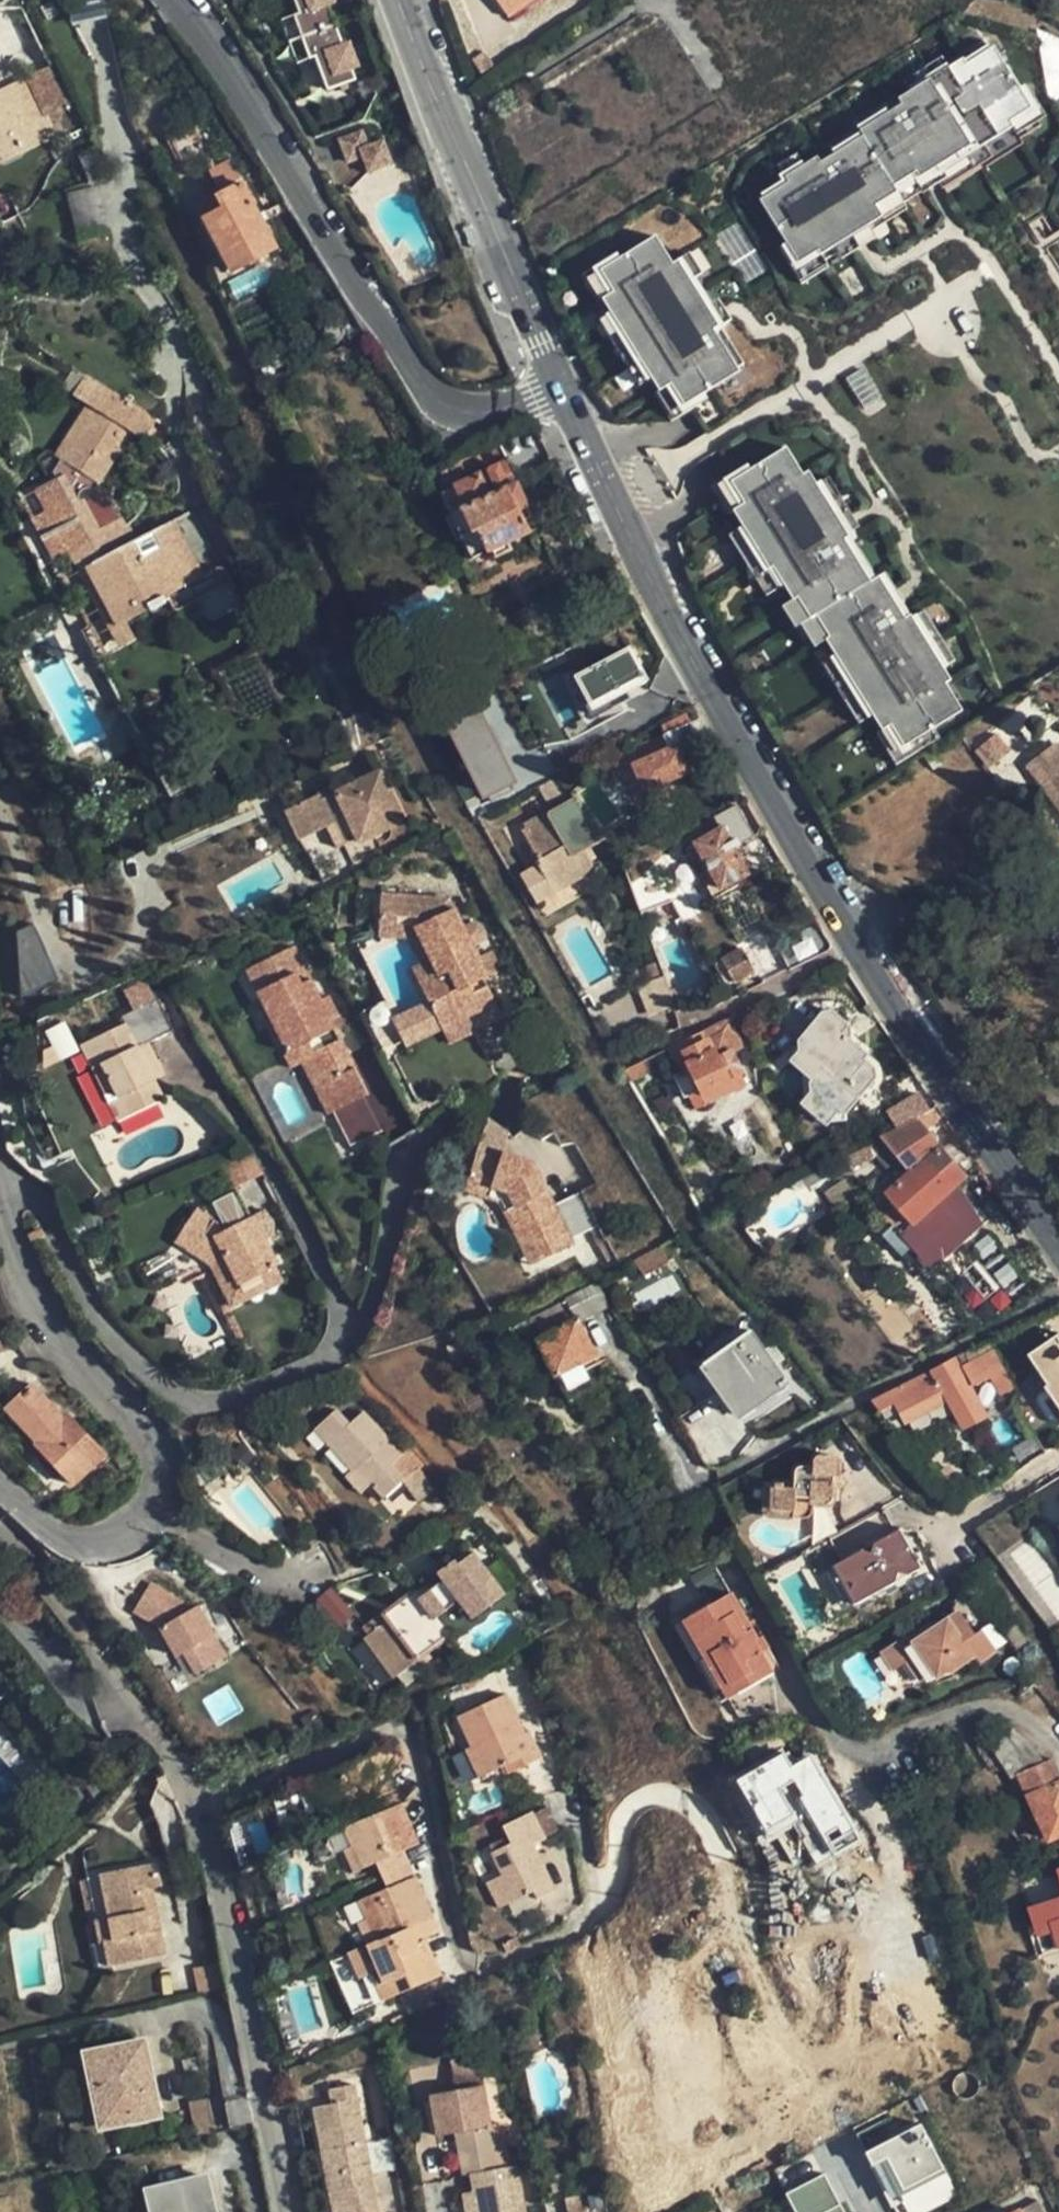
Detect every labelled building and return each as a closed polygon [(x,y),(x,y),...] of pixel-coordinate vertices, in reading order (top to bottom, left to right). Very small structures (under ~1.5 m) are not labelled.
[(296,18),(291,20),(298,40),(307,62),(313,61),(326,94),(355,84),(351,72),(358,69),(349,46),(341,48),(325,5),(333,3),(332,0),(290,0),(296,18)] [(512,19),(539,0),(497,0),(512,19)] [(298,40),(291,20),(280,23),(287,44),(298,40)] [(296,67),(307,62),(298,40),(287,44),(296,67)] [(859,130),(862,134),(892,183),(915,169),(923,180),(1013,123),(1010,119),(1031,106),(993,45),(966,63),(963,58),(898,99),(901,104),(859,130)] [(0,90),(0,117),(7,133),(29,122),(39,118),(22,80),(0,90)] [(14,148),(12,143),(7,133),(0,117),(0,155),(14,148)] [(34,134),(44,129),(39,118),(29,122),(34,134)] [(48,139),(44,129),(34,134),(12,143),(14,148),(0,155),(0,162),(48,139)] [(760,198),(799,261),(818,249),(821,253),(883,215),(875,202),(896,189),(862,134),(820,160),(817,156),(785,176),(787,181),(760,198)] [(393,169),(384,142),(365,148),(359,135),(338,144),(347,168),(364,162),(369,176),(393,169)] [(100,152),(98,149),(78,157),(88,184),(90,189),(111,182),(100,152)] [(279,247),(243,180),(212,195),(219,208),(200,218),(230,273),(279,247)] [(670,262),(653,234),(599,267),(612,288),(603,294),(661,387),(670,381),(683,402),(737,369),(711,327),(715,324),(695,292),(697,290),(677,258),(670,262)] [(173,596),(172,593),(163,596),(143,560),(160,550),(151,533),(127,545),(120,550),(113,537),(121,533),(115,524),(93,535),(80,509),(74,508),(74,501),(76,497),(82,493),(88,492),(91,493),(129,440),(140,448),(153,429),(94,388),(80,407),(91,415),(48,476),(51,483),(36,492),(58,534),(50,539),(62,563),(67,561),(79,554),(119,626),(142,614),(145,617),(159,609),(158,604),(173,596)] [(799,473),(782,445),(730,477),(743,497),(733,503),(769,561),(772,560),(804,614),(814,608),(864,578),(838,536),(843,533),(804,470),(799,473)] [(537,522),(508,457),(450,483),(453,489),(445,493),(475,560),(531,535),(528,526),(537,522)] [(58,534),(36,492),(14,504),(26,526),(38,546),(50,539),(58,534)] [(95,496),(91,493),(88,492),(82,493),(76,497),(74,501),(74,508),(80,509),(93,535),(115,524),(101,495),(95,496)] [(172,593),(183,587),(197,580),(167,525),(151,533),(160,550),(143,560),(163,596),(172,593)] [(120,550),(127,545),(121,533),(113,537),(120,550)] [(38,546),(50,570),(62,563),(50,539),(38,546)] [(130,646),(119,626),(79,554),(67,561),(115,652),(130,646)] [(870,574),(864,578),(814,608),(828,632),(826,633),(894,744),(952,709),(935,682),(941,678),(901,613),(895,616),(870,574)] [(633,646),(577,676),(595,709),(651,679),(633,646)] [(521,781),(491,713),(458,728),(489,796),(521,781)] [(695,773),(683,745),(698,740),(690,722),(663,734),(668,747),(630,763),(645,794),(695,773)] [(1055,741),(1024,763),(1058,811),(1058,746),(1055,741)] [(334,785),(284,809),(298,839),(326,825),(349,815),(361,839),(405,817),(381,769),(337,791),(334,785)] [(744,863),(727,834),(749,822),(733,794),(712,808),(719,820),(694,834),(718,878),(744,863)] [(597,847),(611,837),(582,801),(564,811),(561,807),(532,823),(550,857),(547,859),(563,890),(606,865),(597,847)] [(339,849),(361,839),(349,815),(326,825),(339,849)] [(482,959),(453,899),(384,894),(383,922),(421,924),(445,972),(426,982),(435,999),(449,1027),(450,1029),(504,1004),(492,979),(482,959)] [(830,944),(816,918),(776,940),(789,966),(830,944)] [(383,922),(382,934),(410,935),(423,963),(418,966),(426,982),(445,972),(421,924),(383,922)] [(40,923),(13,931),(30,990),(58,982),(40,923)] [(250,959),(290,1042),(308,1033),(316,1048),(341,1100),(335,1103),(351,1136),(382,1122),(366,1088),(371,1086),(340,1020),(335,1010),(342,1006),(332,984),(324,988),(298,935),(250,959)] [(763,961),(750,939),(719,957),(731,979),(763,961)] [(495,953),(482,959),(492,979),(505,972),(495,953)] [(646,1020),(679,1009),(667,976),(634,988),(646,1020)] [(84,1039),(96,1067),(107,1063),(131,1116),(167,1101),(156,1078),(168,1071),(153,1038),(180,1026),(164,992),(126,1010),(130,1018),(84,1039)] [(449,1027),(435,999),(396,1018),(410,1045),(449,1027)] [(450,1029),(457,1043),(510,1017),(504,1004),(450,1029)] [(347,1016),(342,1006),(335,1010),(340,1020),(347,1016)] [(833,1012),(822,1014),(795,1046),(796,1057),(817,1075),(807,1087),(808,1099),(829,1117),(842,1115),(872,1080),(871,1067),(861,1059),(867,1051),(851,1037),(850,1027),(833,1012)] [(68,1021),(48,1030),(62,1059),(81,1049),(68,1021)] [(724,1022),(698,1035),(707,1053),(678,1067),(699,1110),(727,1096),(723,1088),(738,1080),(727,1058),(739,1051),(724,1022)] [(295,1061),(304,1056),(316,1048),(308,1033),(290,1042),(286,1045),(295,1061)] [(707,1053),(698,1035),(669,1051),(678,1067),(707,1053)] [(316,1048),(304,1056),(329,1106),(335,1103),(341,1100),(316,1048)] [(817,1075),(796,1057),(786,1069),(797,1079),(799,1110),(796,1113),(818,1130),(823,1124),(837,1122),(842,1115),(829,1117),(808,1099),(807,1087),(817,1075)] [(107,1063),(96,1067),(120,1121),(131,1116),(107,1063)] [(934,1112),(927,1105),(893,1123),(898,1129),(880,1136),(865,1145),(874,1155),(891,1173),(897,1167),(908,1169),(911,1170),(886,1192),(914,1224),(940,1203),(968,1178),(953,1162),(940,1145),(936,1139),(922,1123),(934,1112)] [(561,1202),(538,1162),(482,1140),(466,1185),(491,1194),(494,1183),(511,1189),(522,1209),(512,1214),(526,1243),(538,1238),(546,1256),(578,1241),(575,1234),(614,1215),(597,1181),(561,1202)] [(848,1170),(874,1155),(865,1145),(842,1159),(848,1170)] [(852,1200),(839,1182),(822,1194),(835,1213),(852,1200)] [(494,1183),(491,1194),(504,1198),(512,1214),(522,1209),(511,1189),(494,1183)] [(273,1264),(250,1215),(247,1217),(233,1188),(196,1205),(192,1201),(170,1236),(206,1263),(218,1257),(232,1284),(273,1264)] [(966,1234),(940,1203),(914,1224),(907,1231),(935,1262),(966,1234)] [(535,1261),(546,1256),(538,1238),(526,1243),(535,1261)] [(670,1262),(662,1246),(639,1259),(648,1274),(670,1262)] [(206,1263),(227,1306),(239,1300),(232,1284),(218,1257),(206,1263)] [(281,1279),(273,1264),(232,1284),(239,1300),(281,1279)] [(600,1355),(581,1316),(537,1338),(557,1377),(600,1355)] [(790,1384),(754,1332),(705,1366),(740,1417),(790,1384)] [(1030,1361),(1041,1377),(1050,1372),(1058,1366),(1058,1341),(1030,1361)] [(957,1358),(873,1402),(878,1412),(895,1402),(906,1422),(944,1400),(960,1428),(989,1412),(972,1383),(987,1375),(998,1394),(1014,1385),(1004,1365),(994,1346),(960,1363),(957,1358)] [(1050,1372),(1058,1386),(1058,1366),(1050,1372)] [(1053,1399),(1058,1409),(1058,1386),(1050,1372),(1041,1377),(1051,1392),(1049,1393),(1053,1399)] [(30,1383),(20,1393),(25,1398),(15,1408),(41,1435),(35,1440),(33,1442),(59,1469),(75,1484),(106,1454),(65,1412),(61,1414),(30,1383)] [(25,1398),(20,1393),(4,1408),(35,1440),(41,1435),(15,1408),(25,1398)] [(315,1425),(351,1466),(355,1471),(363,1465),(375,1480),(388,1494),(408,1477),(386,1451),(394,1444),(365,1411),(350,1423),(336,1407),(315,1425)] [(244,1442),(234,1454),(247,1466),(258,1454),(244,1442)] [(835,1507),(837,1485),(834,1485),(834,1479),(838,1478),(840,1459),(833,1452),(821,1452),(815,1455),(815,1462),(802,1461),(798,1465),(795,1491),(785,1491),(785,1486),(779,1486),(778,1489),(768,1489),(767,1510),(791,1514),(791,1521),(805,1522),(809,1519),(810,1510),(831,1512),(835,1507)] [(355,1471),(351,1466),(348,1469),(365,1488),(375,1480),(363,1465),(355,1471)] [(902,1557),(907,1555),(897,1536),(892,1538),(902,1557)] [(916,1574),(907,1555),(902,1557),(892,1538),(830,1571),(850,1610),(916,1574)] [(453,1586),(428,1601),(443,1624),(468,1608),(480,1626),(511,1607),(478,1557),(447,1576),(453,1586)] [(208,1669),(238,1650),(206,1601),(204,1604),(158,1579),(143,1608),(171,1624),(188,1650),(193,1646),(208,1669)] [(777,1669),(761,1639),(734,1592),(687,1619),(732,1695),(777,1669)] [(428,1601),(410,1613),(437,1655),(455,1642),(443,1624),(428,1601)] [(437,1655),(410,1613),(406,1607),(367,1632),(371,1638),(364,1642),(392,1683),(437,1655)] [(950,1638),(964,1631),(961,1625),(947,1633),(950,1638)] [(967,1636),(964,1631),(950,1638),(947,1633),(935,1640),(932,1634),(905,1649),(903,1645),(870,1660),(888,1693),(932,1681),(965,1665),(969,1670),(987,1661),(974,1633),(967,1636)] [(768,1635),(761,1639),(777,1669),(785,1664),(768,1635)] [(547,1760),(534,1732),(528,1733),(511,1696),(465,1718),(479,1746),(459,1756),(473,1785),(511,1768),(515,1774),(547,1760)] [(1012,1731),(985,1740),(1012,1780),(1019,1777),(1047,1841),(1058,1836),(1058,1777),(1051,1759),(1043,1764),(1012,1731)] [(394,1807),(384,1787),(380,1780),(390,1775),(399,1771),(391,1753),(312,1789),(311,1791),(321,1814),(327,1826),(360,1810),(365,1821),(394,1807)] [(380,1780),(384,1787),(393,1782),(390,1775),(380,1780)] [(311,1791),(312,1789),(309,1788),(298,1793),(310,1819),(321,1814),(311,1791)] [(414,1847),(394,1807),(365,1821),(332,1836),(339,1850),(351,1876),(368,1869),(375,1881),(407,1867),(400,1853),(414,1847)] [(508,1873),(498,1876),(510,1904),(537,1891),(541,1900),(558,1891),(537,1843),(550,1837),(537,1809),(506,1823),(513,1841),(497,1849),(508,1873)] [(351,1876),(339,1850),(327,1856),(339,1882),(351,1876)] [(145,1893),(155,1890),(163,1888),(158,1865),(103,1877),(117,1944),(107,1947),(110,1968),(168,1955),(163,1931),(152,1933),(145,1893)] [(431,1920),(407,1867),(375,1881),(381,1895),(352,1907),(358,1922),(370,1947),(431,1920)] [(510,1904),(498,1876),(488,1881),(500,1908),(510,1904)] [(117,1944),(103,1877),(87,1881),(101,1946),(90,1949),(95,1972),(110,1968),(107,1947),(117,1944)] [(101,1946),(87,1881),(76,1883),(90,1949),(101,1946)] [(163,1931),(155,1890),(145,1893),(152,1933),(163,1931)] [(1037,1903),(1052,1952),(1058,1950),(1058,1896),(1037,1903)] [(1052,1952),(1037,1903),(1020,1908),(1035,1957),(1052,1952)] [(438,1934),(431,1920),(370,1947),(365,1949),(377,1975),(388,1971),(399,1995),(442,1976),(425,1940),(438,1934)] [(370,1947),(358,1922),(347,1926),(358,1952),(365,1949),(370,1947)] [(365,1949),(358,1952),(353,1955),(364,1980),(377,1975),(365,1949)] [(199,1967),(203,1988),(225,1984),(221,1963),(199,1967)] [(388,2000),(399,1995),(388,1971),(377,1975),(388,2000)] [(164,2119),(146,2038),(82,2052),(101,2132),(164,2119)] [(465,2171),(496,2164),(480,2082),(425,2092),(433,2133),(449,2130),(455,2159),(458,2172),(465,2171)] [(332,2211),(345,2208),(346,2211),(379,2211),(373,2179),(363,2180),(360,2159),(368,2158),(357,2100),(333,2103),(336,2117),(315,2122),(318,2136),(302,2138),(307,2169),(324,2167),(332,2211)] [(957,2199),(928,2122),(872,2143),(897,2211),(922,2211),(957,2199)] [(859,2131),(866,2147),(884,2140),(878,2123),(859,2131)] [(449,2130),(433,2133),(439,2161),(455,2159),(449,2130)] [(373,2179),(368,2158),(360,2159),(363,2180),(373,2179)] [(513,2160),(496,2164),(465,2171),(474,2211),(522,2211),(513,2160)] [(210,2173),(149,2186),(155,2211),(218,2211),(210,2173)] [(786,2193),(796,2211),(831,2211),(841,2208),(824,2175),(786,2193)]
